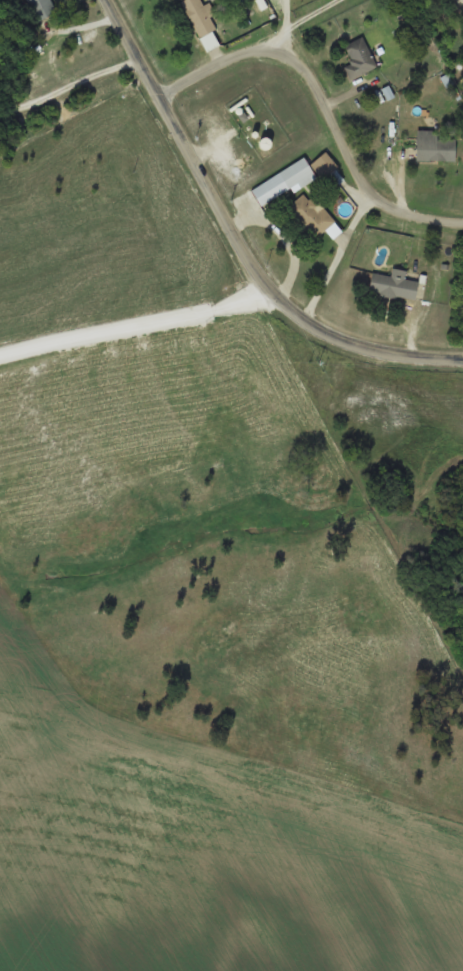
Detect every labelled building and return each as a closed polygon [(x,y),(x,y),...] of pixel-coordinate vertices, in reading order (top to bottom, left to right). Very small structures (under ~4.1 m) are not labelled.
[(33,20),(55,12),(50,0),(26,0),(33,20)] [(220,44),(213,30),(217,28),(211,16),(217,13),(211,2),(204,5),(201,0),(181,0),(206,51),(220,44)] [(345,45),(353,62),(345,66),(351,79),(378,64),(363,36),(345,45)] [(455,131),(417,131),(417,160),(455,160),(455,131)] [(313,160),(320,176),(336,169),(329,153),(313,160)] [(279,170),(288,189),(299,184),(300,188),(317,179),(306,157),(279,170)] [(293,201),(310,238),(331,228),(315,191),(293,201)] [(372,272),(369,292),(416,300),(419,280),(406,278),(408,270),(393,268),(392,276),(372,272)]
